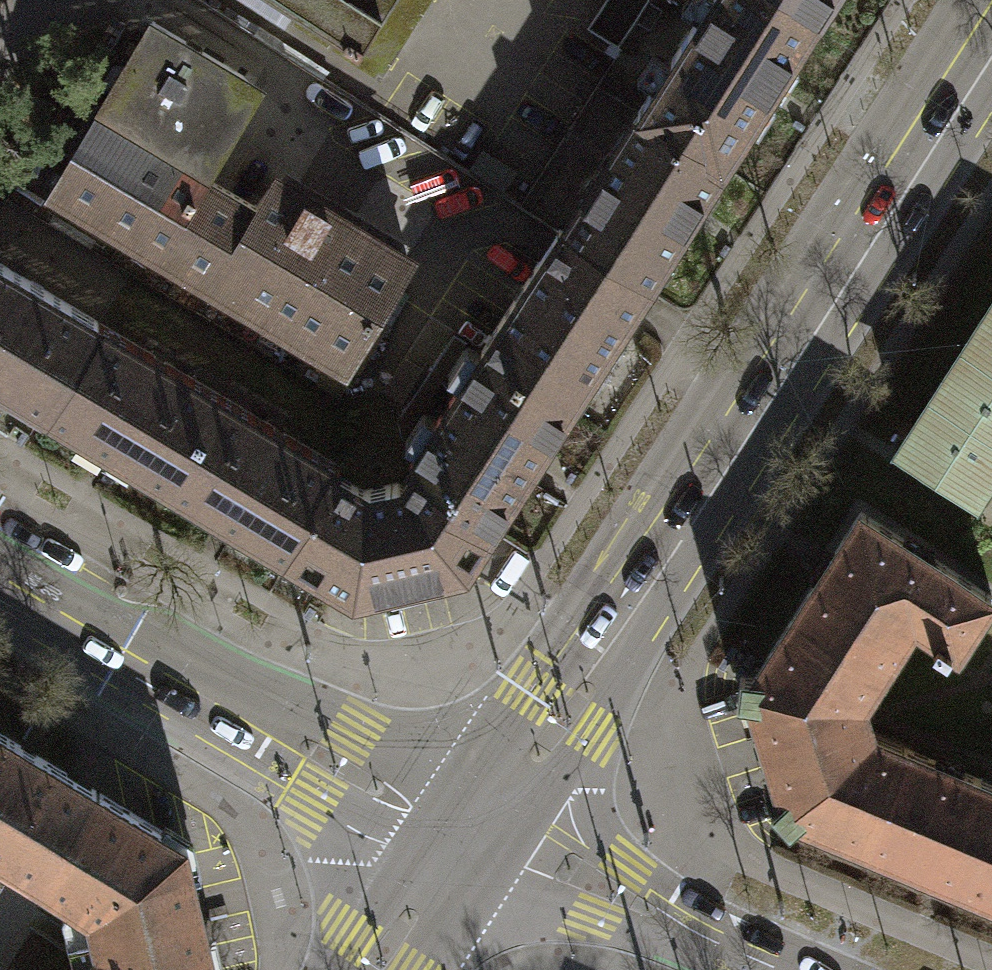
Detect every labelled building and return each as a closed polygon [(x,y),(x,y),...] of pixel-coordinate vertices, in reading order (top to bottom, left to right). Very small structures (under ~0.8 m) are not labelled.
[(350,45),(378,0),(279,0),(350,45)] [(366,41),(391,55),(422,0),(389,0),(366,41)] [(716,166),(767,86),(810,19),(780,0),(702,0),(631,111),(716,166)] [(810,19),(823,0),(780,0),(810,19)] [(142,20),(90,109),(194,171),(247,82),(142,20)] [(45,184),(337,359),(399,255),(272,180),(267,179),(262,182),(247,203),(194,171),(90,109),(45,184)] [(552,232),(638,287),(674,231),(716,166),(631,111),(552,232)] [(638,287),(552,232),(549,230),(539,245),(471,350),(560,407),(628,302),(638,287)] [(35,412),(89,321),(0,268),(0,391),(35,412)] [(991,468),(991,310),(904,447),(976,493),(991,468)] [(89,321),(35,412),(157,485),(212,393),(89,321)] [(438,502),(482,529),(520,470),(560,407),(471,350),(470,352),(458,344),(439,373),(452,381),(427,419),(414,411),(395,440),(408,448),(400,462),(407,466),(445,491),(438,502)] [(212,393),(157,485),(281,557),(306,515),(300,512),(325,471),(329,464),(212,393)] [(445,491),(407,466),(395,485),(389,481),(354,489),(325,471),(300,512),(306,515),(281,557),(345,597),(456,571),(482,529),(438,502),(445,491)] [(807,595),(793,617),(881,673),(914,622),(957,649),(991,596),(861,511),(807,595)] [(737,700),(753,702),(768,749),(782,796),(770,806),(790,828),(802,818),(863,843),(904,746),(872,733),(863,702),(881,673),(793,617),(757,672),(740,671),(737,700)] [(42,885),(98,792),(0,733),(0,859),(42,885)] [(991,897),(991,783),(904,746),(863,843),(991,897)] [(42,885),(90,913),(97,947),(88,962),(101,969),(212,969),(214,967),(200,905),(186,844),(98,792),(42,885)] [(88,962),(82,969),(101,969),(88,962)]
